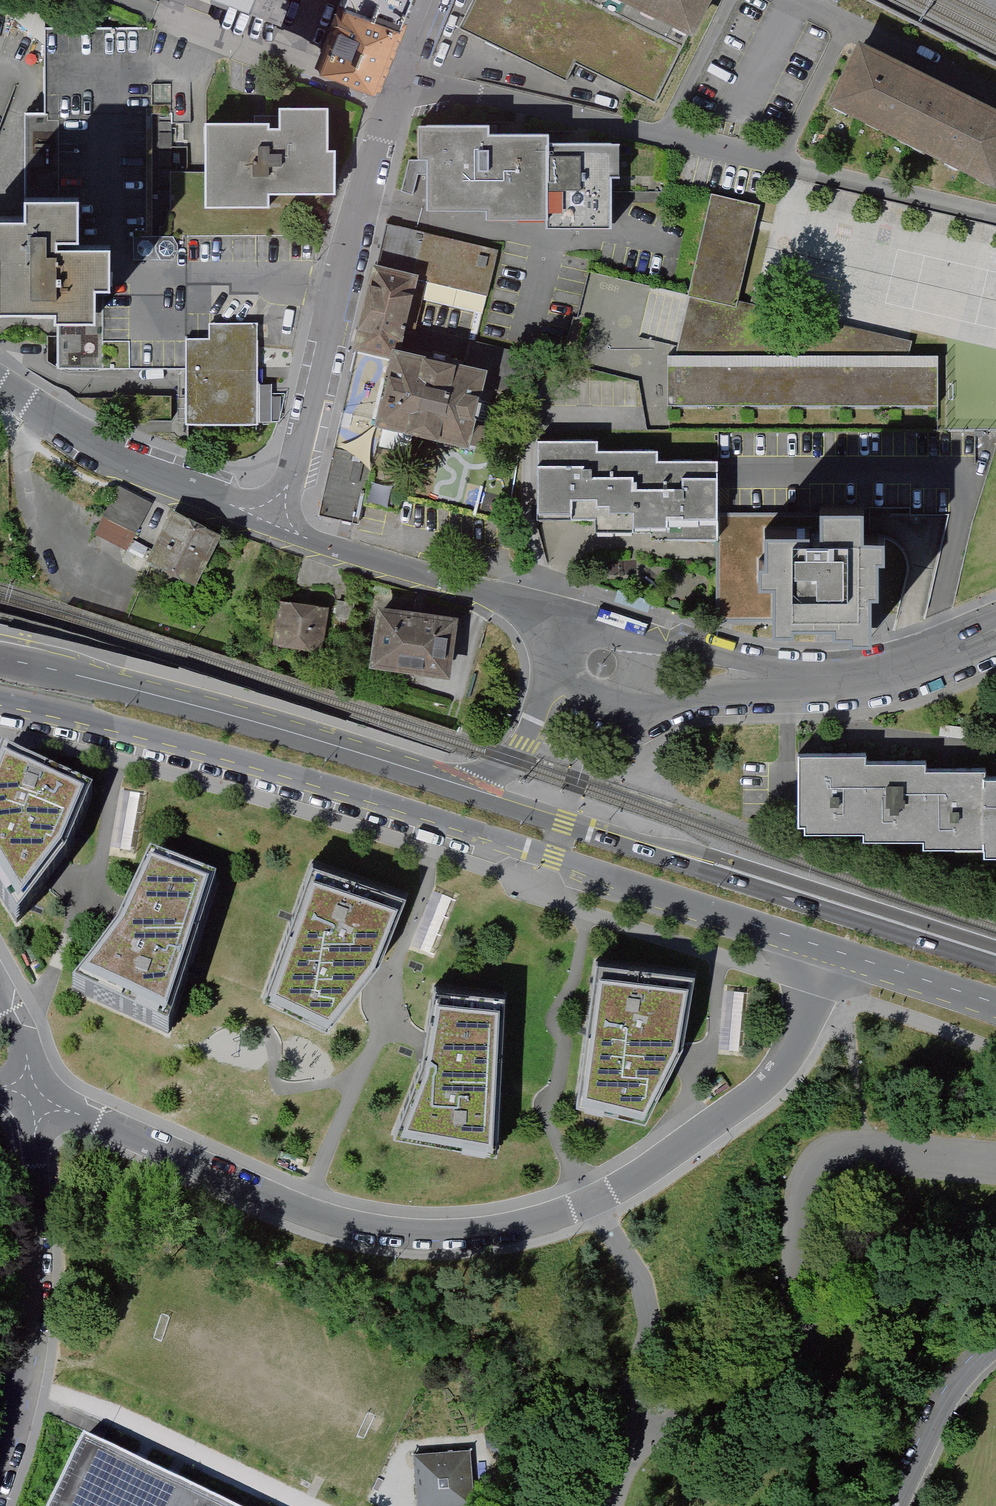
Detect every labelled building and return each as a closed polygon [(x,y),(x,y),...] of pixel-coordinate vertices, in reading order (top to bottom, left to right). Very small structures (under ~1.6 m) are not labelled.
[(249,11),(253,0),(221,0),(249,11)] [(375,78),(394,33),(407,0),(337,0),(315,53),(375,78)] [(461,32),(571,86),(580,67),(606,80),(659,106),(689,46),(595,0),(477,0),(461,32)] [(689,46),(712,0),(595,0),(689,46)] [(831,114),(995,194),(995,115),(991,112),(902,69),(862,49),(831,114)] [(274,126),(209,126),(208,212),(273,212),(274,199),(343,199),(343,155),(335,155),(335,112),(286,111),(286,126),(286,132),(274,132),(274,126)] [(487,128),(417,128),(417,161),(426,161),(426,213),(486,213),(486,221),(548,221),(548,231),(613,231),(612,179),(622,179),(622,147),(585,147),(549,148),(549,138),(518,138),(487,138),(487,128)] [(0,209),(0,306),(58,306),(58,316),(95,316),(94,283),(111,283),(111,234),(58,234),(58,223),(80,223),(80,185),(73,185),(73,186),(23,186),(23,209),(0,209)] [(762,208),(715,196),(690,298),(673,366),(673,410),(941,408),(943,360),(912,358),(915,344),(755,306),(741,303),(762,208)] [(387,227),(365,320),(407,330),(418,282),(489,298),(500,253),(387,227)] [(533,357),(474,343),(468,371),(401,356),(407,330),(365,320),(350,385),(477,414),(518,424),(533,357)] [(258,421),(258,324),(217,325),(217,340),(194,340),(194,367),(187,367),(187,422),(258,421)] [(468,455),(477,414),(350,385),(320,518),(359,527),(380,435),(468,455)] [(600,446),(540,446),(540,525),(598,525),(598,537),(654,537),(654,547),(720,548),(720,515),(721,467),(661,466),(661,457),(600,457),(600,446)] [(125,554),(151,505),(118,489),(106,512),(93,538),(125,554)] [(823,516),(720,515),(720,548),(719,624),(772,625),(772,630),(794,630),(794,618),(834,618),(834,629),(849,629),(851,634),(870,634),(870,592),(878,592),(879,554),(886,554),(886,539),(867,538),(867,509),(823,509),(823,516)] [(191,592),(221,541),(174,514),(144,565),(155,571),(191,592)] [(329,613),(278,606),(272,654),(322,661),(329,613)] [(458,625),(375,614),(367,677),(450,688),(458,625)] [(5,757),(0,771),(0,891),(17,922),(67,859),(90,798),(5,757)] [(796,757),(795,829),(802,829),(802,836),(861,837),(861,843),(923,844),(923,851),(982,852),(982,860),(995,860),(995,781),(986,781),(986,773),(956,773),(927,772),(927,767),(896,766),(866,766),(866,759),(833,758),(796,757)] [(408,898),(312,864),(266,996),(327,1026),(379,964),(408,898)] [(130,920),(78,988),(166,1027),(211,889),(153,868),(130,920)] [(695,971),(596,959),(579,1101),(643,1114),(683,1044),(695,971)] [(721,1049),(743,1050),(745,990),(723,989),(721,1049)] [(507,1002),(433,993),(425,1065),(399,1134),(499,1151),(507,1002)] [(90,1441),(60,1505),(229,1505),(90,1441)] [(418,1505),(451,1505),(475,1504),(471,1449),(414,1453),(418,1505)]
